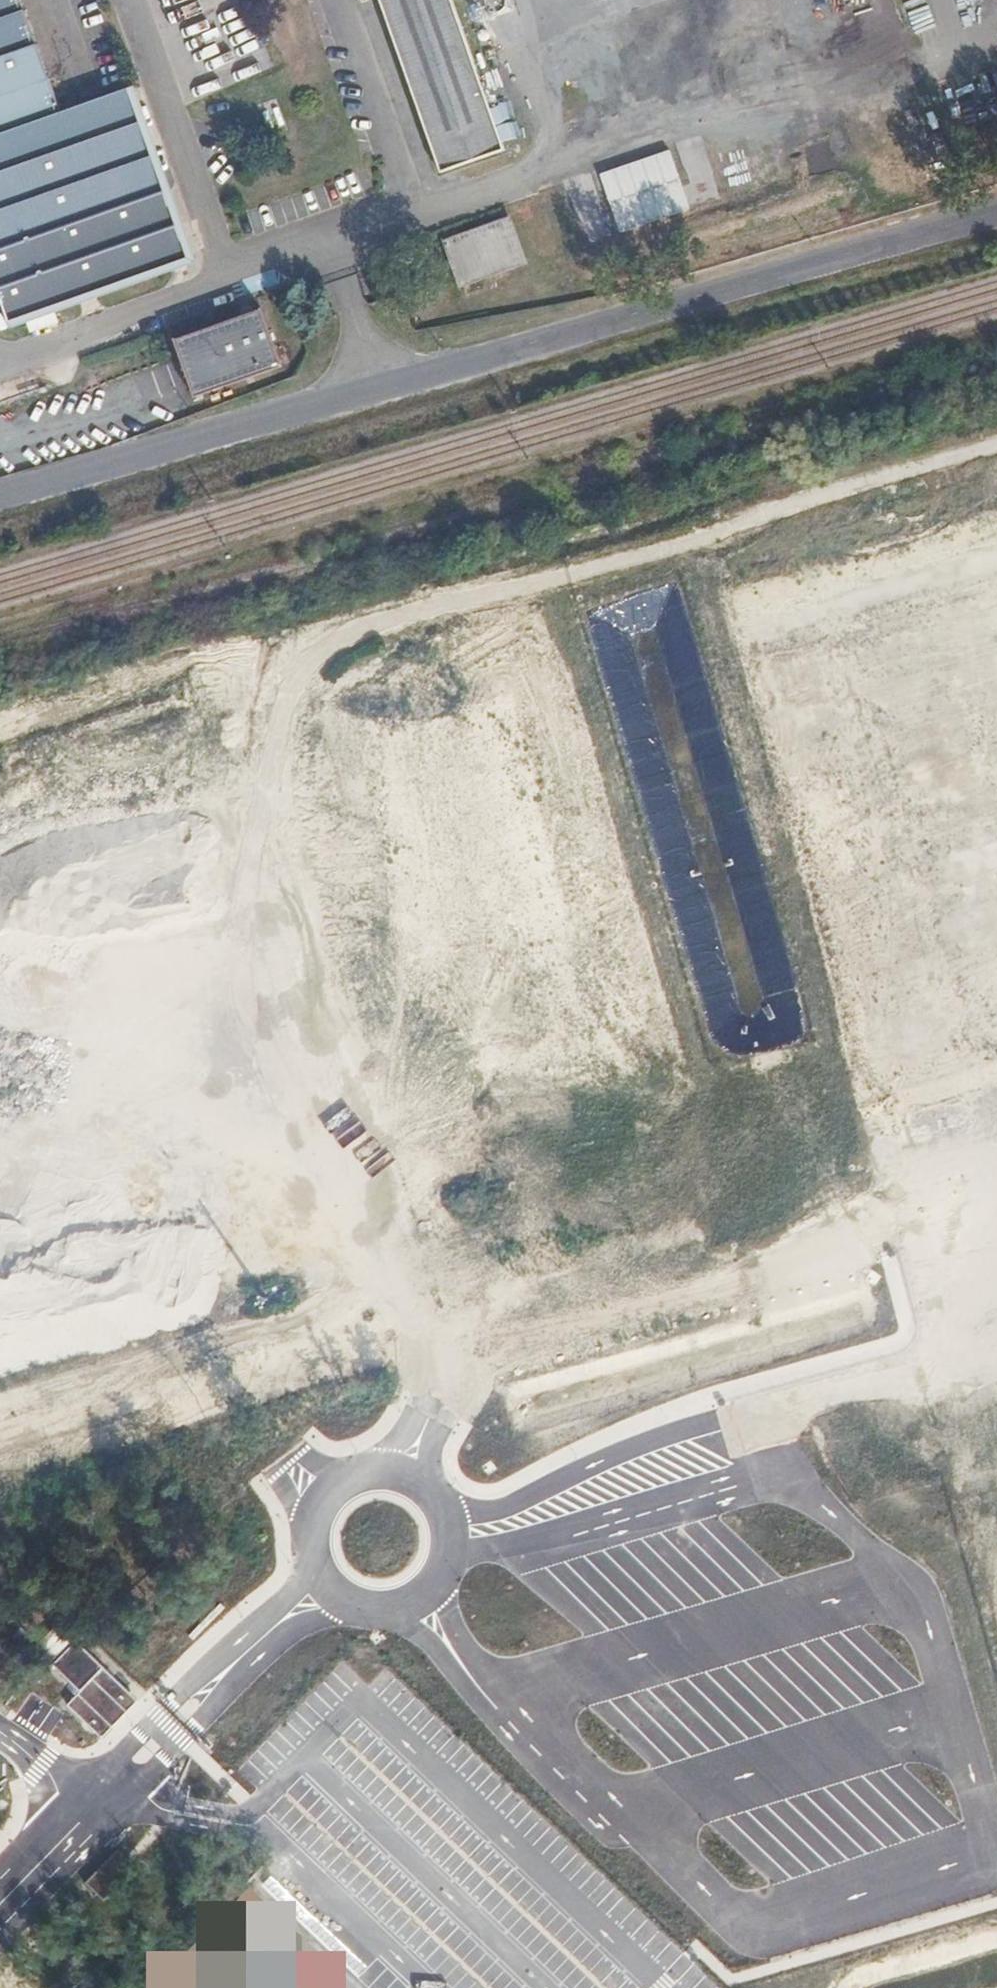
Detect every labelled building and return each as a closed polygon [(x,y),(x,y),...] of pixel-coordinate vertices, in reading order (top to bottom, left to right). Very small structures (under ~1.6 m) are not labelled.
[(10,321),(8,321),(11,328),(197,262),(135,86),(62,112),(21,0),(0,0),(0,294),(10,321)] [(441,172),(505,150),(452,0),(380,0),(441,172)] [(511,216),(442,241),(459,289),(528,264),(511,216)] [(260,310),(177,340),(195,398),(196,398),(196,397),(280,367),(281,368),(282,368),(262,308),(260,309),(260,310)] [(103,1666),(68,1703),(102,1737),(137,1700),(103,1666)] [(123,1884),(104,1866),(73,1898),(92,1917),(123,1884)] [(272,1879),(265,1886),(358,1975),(365,1967),(272,1879)]
